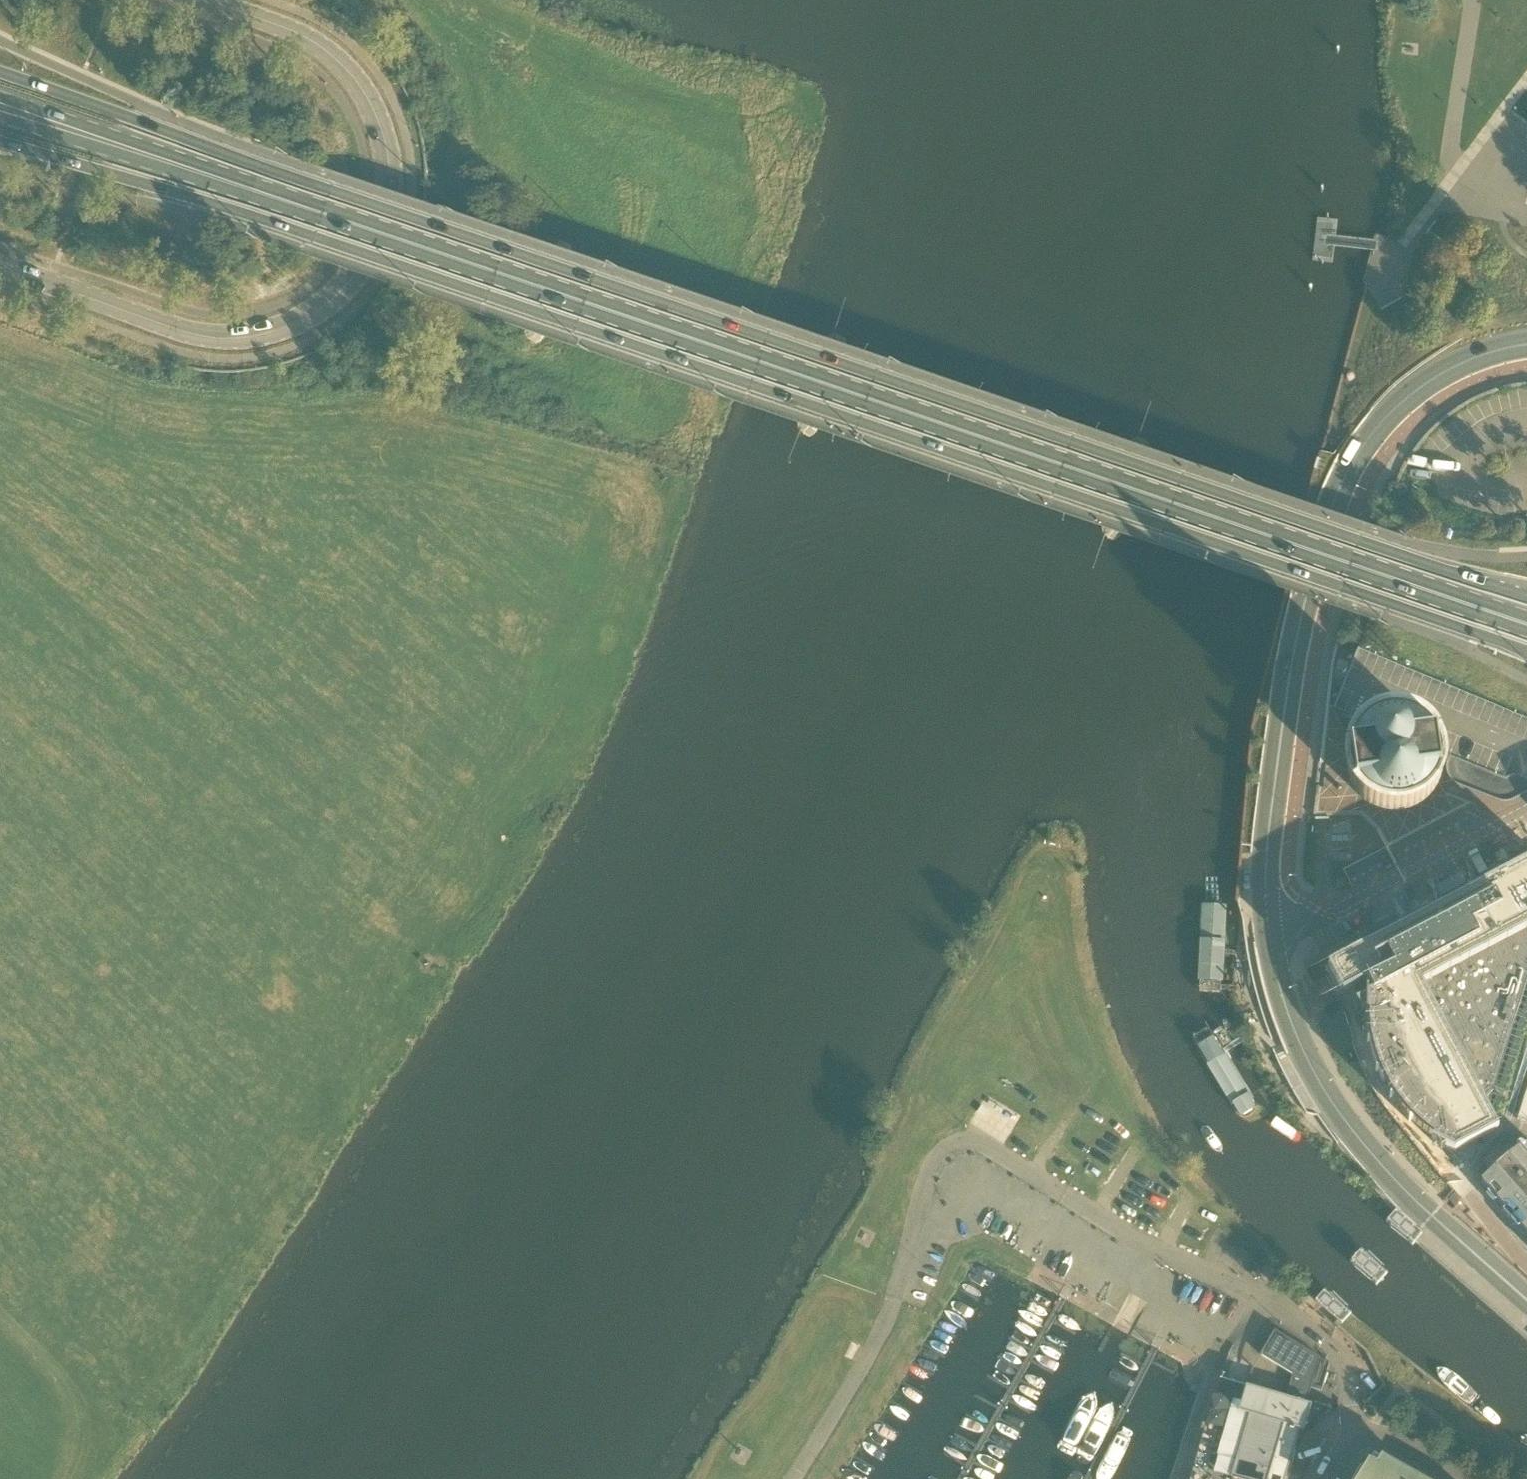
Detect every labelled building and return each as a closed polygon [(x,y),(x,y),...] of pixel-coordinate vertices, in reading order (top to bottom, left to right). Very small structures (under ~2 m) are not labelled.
[(1369,723),(1373,721),(1377,719),(1381,717),(1385,716),(1390,715),(1394,715),(1399,715),(1403,716),(1410,717),(1416,720),(1423,724),(1428,728),(1433,734),(1437,740),(1438,743),(1440,747),(1442,753),(1449,756),(1448,759),(1447,762),(1447,766),(1447,770),(1448,774),(1450,777),(1453,780),(1456,783),(1459,784),(1499,801),(1503,802),(1506,802),(1510,802),(1514,801),(1526,794),(1526,718),(1388,660),(1359,648),(1334,708),(1369,723)] [(1373,721),(1369,723),(1365,726),(1359,731),(1355,737),(1351,744),(1351,745),(1349,751),(1348,755),(1347,760),(1347,765),(1348,770),(1349,775),(1350,779),(1352,784),(1353,785),(1354,788),(1358,794),(1363,799),(1369,804),(1376,807),(1383,810),(1390,811),(1397,811),(1404,810),(1411,808),(1418,806),(1424,802),(1430,797),(1434,791),(1438,785),(1439,782),(1441,778),(1443,771),(1443,767),(1443,762),(1443,758),(1442,753),(1440,747),(1438,743),(1437,740),(1433,734),(1428,728),(1423,724),(1416,720),(1410,717),(1403,716),(1399,715),(1394,715),(1390,715),(1385,716),(1381,717),(1377,719),(1373,721)] [(1328,817),(1329,851),(1353,850),(1352,816),(1328,817)] [(1330,862),(1339,861),(1353,861),(1353,853),(1329,853),(1330,862)] [(1328,966),(1344,994),(1367,982),(1373,992),(1369,994),(1369,989),(1366,989),(1366,996),(1356,1002),(1362,1015),(1366,1012),(1367,1028),(1369,1043),(1373,1058),(1370,1059),(1376,1071),(1377,1070),(1386,1088),(1397,1105),(1409,1119),(1423,1132),(1438,1142),(1442,1145),(1446,1147),(1450,1149),(1462,1154),(1474,1159),(1479,1141),(1477,1141),(1499,1129),(1485,1102),(1491,1104),(1526,986),(1526,861),(1328,966)] [(1228,908),(1198,908),(1196,990),(1225,991),(1228,908)] [(1214,1028),(1196,1041),(1244,1108),(1262,1095),(1214,1028)] [(1505,1116),(1526,1122),(1526,1047),(1505,1116)] [(1512,1137),(1511,1136),(1490,1154),(1482,1165),(1482,1164),(1481,1166),(1482,1167),(1484,1164),(1492,1173),(1482,1181),(1491,1192),(1494,1189),(1500,1196),(1497,1199),(1507,1209),(1509,1207),(1523,1223),(1520,1225),(1526,1233),(1526,1154),(1512,1137)] [(1456,1207),(1462,1201),(1455,1192),(1449,1199),(1450,1199),(1453,1204),(1456,1208),(1456,1207)] [(1389,1269),(1363,1246),(1350,1259),(1377,1283),(1389,1269)] [(1353,1308),(1327,1285),(1323,1290),(1315,1297),(1340,1320),(1342,1321),(1350,1312),(1353,1308)] [(1252,1416),(1299,1429),(1304,1430),(1311,1405),(1307,1403),(1320,1357),(1275,1330),(1260,1355),(1293,1374),(1286,1397),(1247,1386),(1240,1411),(1252,1415),(1252,1416)] [(1299,1429),(1252,1416),(1238,1461),(1237,1460),(1233,1477),(1239,1478),(1285,1478),(1299,1429)] [(1374,1457),(1367,1469),(1362,1466),(1355,1478),(1413,1478),(1374,1457)]
